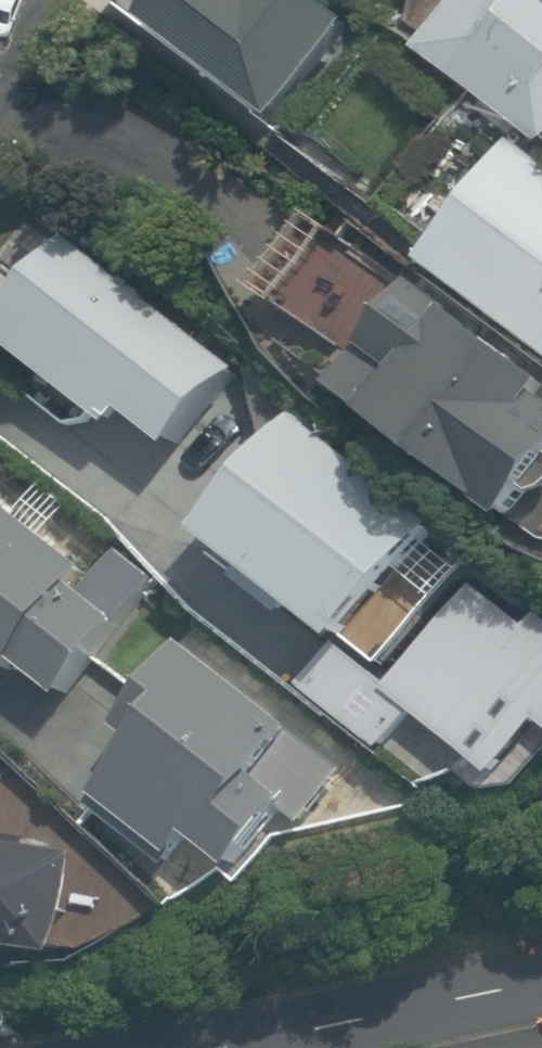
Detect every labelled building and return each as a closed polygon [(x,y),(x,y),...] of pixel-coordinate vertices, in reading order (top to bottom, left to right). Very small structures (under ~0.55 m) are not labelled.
[(166,24),(292,120),(368,21),(341,0),(184,0),(166,24)] [(424,38),(541,131),(541,0),(454,0),(424,38)] [(433,264),(541,345),(541,153),(525,140),(433,264)] [(86,244),(15,334),(135,429),(147,414),(194,451),(253,376),(86,244)] [(420,289),(375,355),(415,382),(388,422),(528,516),(541,496),(541,371),(420,289)] [(304,416),(218,538),(374,647),(460,526),(304,416)] [(27,696),(38,681),(81,712),(143,628),(99,597),(115,575),(0,491),(0,676),(27,696)] [(315,730),(197,647),(135,734),(151,745),(102,813),(182,870),(204,840),(252,873),(301,804),(275,786),(315,730)] [(85,958),(90,848),(0,844),(0,953),(85,958)]
